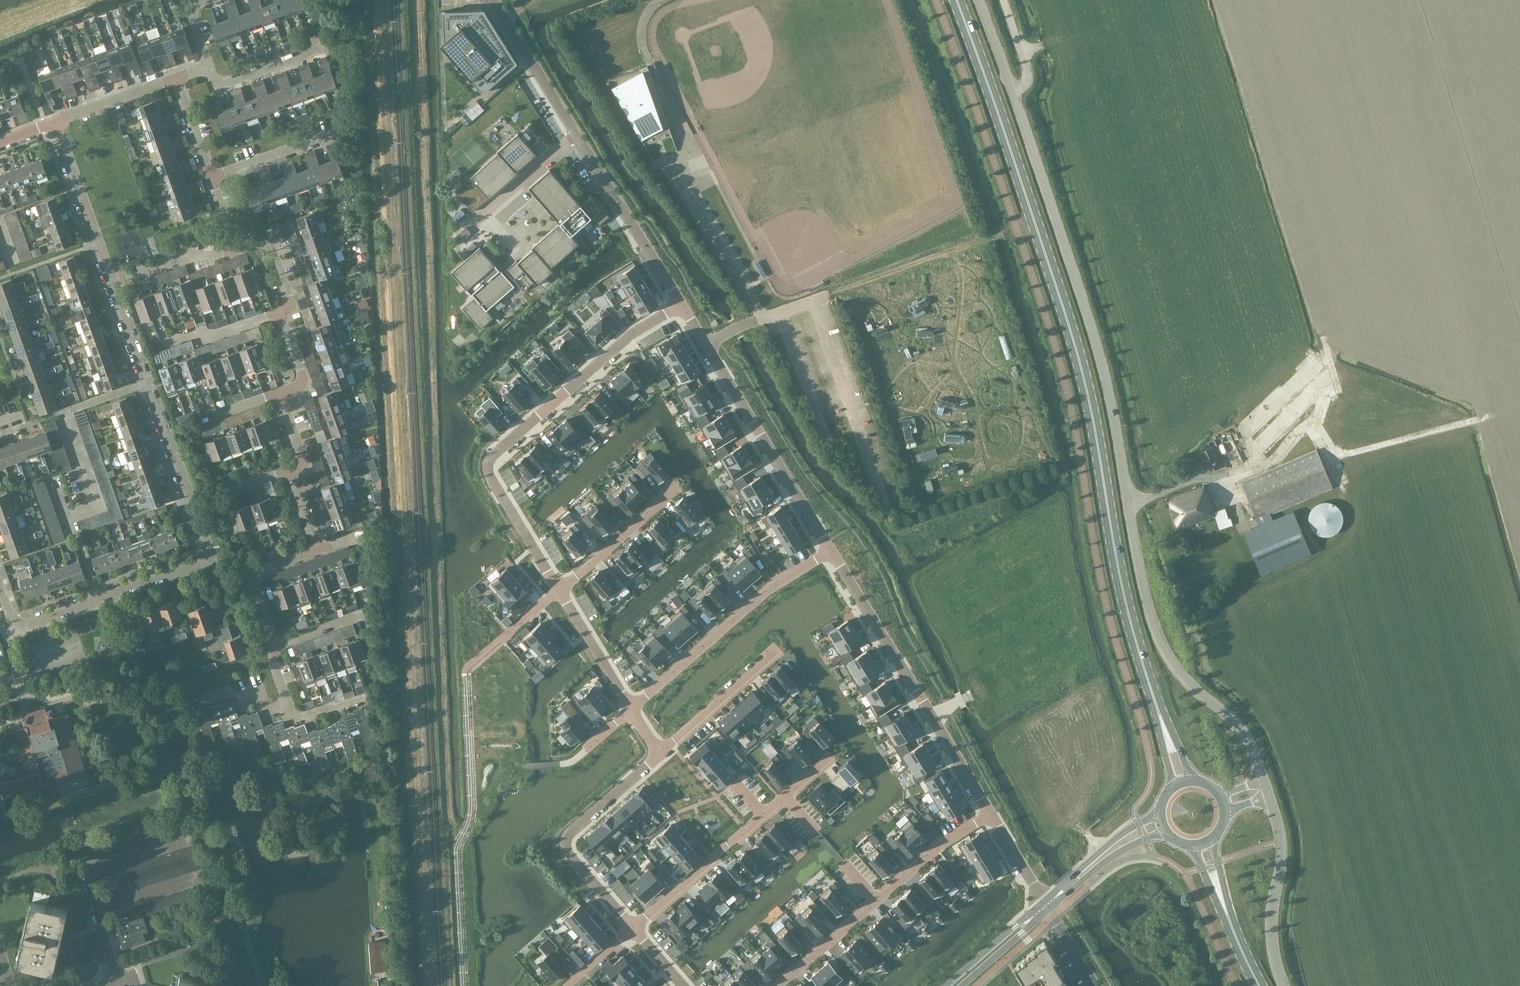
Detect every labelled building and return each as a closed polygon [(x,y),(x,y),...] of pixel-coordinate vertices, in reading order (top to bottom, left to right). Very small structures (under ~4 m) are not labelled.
[(235,0),(229,2),(241,34),(252,30),(246,13),(240,15),(235,0)] [(263,26),(254,0),(248,0),(252,11),(246,13),(252,30),(263,26)] [(275,21),(269,5),(263,7),(260,0),(254,0),(263,26),(275,21)] [(286,17),(280,0),(274,0),(275,2),(269,5),(275,21),(286,17)] [(286,17),(297,13),(293,0),(280,0),(286,17)] [(297,13),(309,9),(306,0),(293,0),(297,13)] [(241,34),(229,2),(224,4),(229,19),(223,21),(229,38),(241,34)] [(218,42),(229,38),(223,21),(217,23),(212,8),(206,10),(218,42)] [(483,9),(442,11),(443,42),(440,44),(482,93),(516,63),(483,9)] [(183,27),(171,31),(177,48),(183,45),(189,60),(194,59),(183,27)] [(258,49),(268,48),(265,28),(255,29),(258,49)] [(171,31),(160,35),(171,66),(176,65),(171,50),(177,48),(171,31)] [(149,39),(155,56),(161,54),(166,68),(171,66),(160,35),(149,39)] [(149,58),(155,56),(149,39),(137,43),(148,75),(154,73),(149,58)] [(130,42),(118,46),(124,62),(130,60),(135,75),(141,73),(130,42)] [(118,46),(107,50),(118,81),(123,79),(118,65),(124,62),(118,46)] [(96,54),(101,70),(108,68),(113,83),(118,81),(107,50),(96,54)] [(95,72),(101,70),(96,54),(84,58),(95,89),(101,87),(95,72)] [(245,64),(242,57),(241,57),(237,55),(235,55),(239,66),(245,64)] [(325,73),(319,75),(325,92),(337,88),(326,56),(320,58),(325,73)] [(90,91),(95,89),(84,58),(73,62),(78,78),(85,76),(90,91)] [(73,62),(61,66),(72,97),(78,95),(72,81),(78,78),(73,62)] [(308,63),(303,65),(314,96),(325,92),(319,75),(313,77),(308,63)] [(314,96),(303,65),(298,67),(303,81),(297,83),(303,100),(314,96)] [(50,70),(56,87),(62,84),(67,99),(72,97),(61,66),(50,70)] [(647,66),(607,80),(644,146),(672,136),(647,66)] [(50,89),(56,87),(50,70),(38,74),(49,105),(55,103),(50,89)] [(291,104),(303,100),(297,83),(291,85),(286,71),(280,73),(291,104)] [(280,89),(274,91),(280,108),(291,104),(280,73),(275,75),(280,89)] [(526,73),(522,76),(528,86),(532,83),(526,73)] [(263,79),(257,81),(269,112),(280,108),(274,91),(268,93),(263,79)] [(257,97),(251,99),(257,116),(269,112),(257,81),(252,83),(257,97)] [(257,116),(251,99),(246,101),(241,87),(235,89),(246,120),(257,116)] [(235,124),(246,120),(235,89),(230,91),(235,105),(229,107),(235,124)] [(535,96),(541,107),(546,104),(540,93),(535,96)] [(18,94),(6,99),(11,115),(24,110),(18,94)] [(139,106),(143,117),(160,111),(158,105),(173,100),(171,94),(139,106)] [(223,128),(235,124),(229,107),(223,109),(218,95),(212,97),(223,128)] [(0,101),(0,119),(11,115),(6,99),(0,101)] [(143,117),(147,128),(179,117),(177,112),(162,117),(160,111),(143,117)] [(151,140),(168,133),(166,128),(181,122),(179,117),(147,128),(151,140)] [(535,154),(537,156),(548,146),(537,134),(530,125),(519,134),(518,133),(497,151),(498,152),(470,177),(454,190),(473,211),(488,198),(517,172),(516,171),(535,154)] [(171,139),(168,133),(151,140),(155,151),(187,140),(185,134),(171,139)] [(189,145),(187,140),(155,151),(159,162),(177,156),(174,150),(189,145)] [(331,160),(325,162),(331,178),(343,174),(332,143),(326,145),(331,160)] [(331,178),(325,162),(320,164),(314,150),(309,152),(320,182),(331,178)] [(309,168),(303,170),(309,187),(320,182),(309,152),(303,154),(309,168)] [(159,162),(164,174),(195,163),(193,157),(179,162),(177,156),(159,162)] [(309,187),(303,170),(297,172),(292,158),(286,160),(297,191),(309,187)] [(41,159),(29,163),(35,179),(47,175),(41,159)] [(286,176),(280,178),(286,195),(297,191),(286,160),(281,162),(286,176)] [(29,163),(17,167),(23,183),(35,179),(29,163)] [(164,174),(168,185),(185,179),(183,173),(197,168),(195,163),(164,174)] [(269,166),(263,168),(275,199),(286,195),(280,178),(274,180),(269,166)] [(17,167),(5,172),(11,188),(23,183),(17,167)] [(275,199),(263,168),(258,170),(263,184),(257,186),(263,203),(275,199)] [(601,207),(599,204),(591,195),(582,203),(580,204),(549,169),(528,187),(559,223),(531,247),(533,248),(517,261),(516,260),(505,270),(523,291),(530,285),(534,281),(536,284),(553,270),(552,269),(550,267),(578,243),(571,235),(590,217),(598,226),(609,216),(601,207)] [(11,188),(5,172),(0,174),(0,192),(11,188)] [(252,207),(263,203),(257,186),(251,188),(246,174),(241,176),(252,207)] [(168,185),(172,196),(203,185),(201,180),(187,185),(185,179),(168,185)] [(176,208),(193,201),(191,196),(205,190),(203,185),(172,196),(176,208)] [(313,202),(321,198),(318,193),(311,197),(313,202)] [(39,216),(44,214),(59,208),(55,197),(40,202),(35,204),(39,216)] [(195,207),(193,201),(176,208),(180,220),(212,208),(209,202),(195,207)] [(290,207),(280,211),(282,216),(292,213),(290,207)] [(59,208),(44,214),(48,225),(63,220),(59,208)] [(4,215),(6,221),(18,217),(16,211),(4,215)] [(123,223),(132,220),(129,212),(121,215),(123,223)] [(314,212),(296,218),(300,229),(318,222),(314,212)] [(6,221),(8,227),(20,222),(18,217),(6,221)] [(68,232),(63,220),(48,225),(51,232),(46,234),(48,238),(68,232)] [(8,227),(10,233),(22,228),(20,222),(8,227)] [(318,222),(300,229),(304,239),(322,232),(318,222)] [(43,224),(32,227),(34,235),(46,232),(43,224)] [(10,233),(12,238),(24,234),(22,228),(10,233)] [(72,243),(68,232),(48,238),(50,244),(54,243),(57,249),(72,243)] [(322,232),(304,239),(307,248),(308,249),(325,243),(322,232)] [(12,238),(14,244),(27,240),(24,234),(12,238)] [(14,244),(16,250),(29,246),(27,240),(14,244)] [(307,248),(302,250),(304,254),(303,254),(304,255),(309,253),(311,259),(329,253),(334,251),(330,241),(325,243),(308,249),(307,248)] [(29,246),(16,250),(18,256),(31,252),(30,250),(29,246)] [(467,258),(463,261),(451,272),(471,294),(472,294),(474,297),(462,308),(480,329),(493,317),(486,309),(514,285),(499,269),(489,259),(479,247),(467,258)] [(329,253),(311,259),(315,270),(333,263),(338,261),(334,251),(329,253)] [(33,257),(31,252),(18,256),(20,262),(33,257)] [(60,273),(63,272),(78,267),(74,255),(59,260),(61,267),(58,268),(60,273)] [(333,263),(315,270),(319,280),(325,278),(336,273),(333,263)] [(634,266),(618,276),(623,285),(640,275),(634,266)] [(63,272),(67,284),(82,279),(78,267),(63,272)] [(251,268),(241,272),(249,292),(259,289),(251,268)] [(640,274),(647,284),(651,281),(644,271),(640,274)] [(241,272),(232,275),(239,296),(249,292),(241,272)] [(232,275),(222,278),(230,299),(239,296),(232,275)] [(623,285),(621,286),(627,296),(629,295),(646,285),(640,275),(623,285)] [(15,290),(10,278),(0,281),(0,295),(15,290)] [(213,282),(220,302),(222,307),(225,306),(223,301),(230,299),(222,278),(213,282)] [(319,280),(308,284),(311,294),(329,288),(325,278),(319,280)] [(86,291),(82,279),(67,284),(71,296),(86,291)] [(190,279),(181,283),(188,303),(198,299),(194,288),(190,279)] [(213,282),(203,285),(211,306),(220,302),(213,282)] [(181,283),(172,286),(179,306),(188,303),(181,283)] [(203,285),(194,288),(198,299),(201,309),(211,306),(203,285)] [(646,285),(629,295),(635,304),(652,294),(646,285)] [(172,286),(162,289),(169,310),(179,306),(172,286)] [(329,288),(311,294),(315,304),(332,298),(329,288)] [(162,289),(153,293),(160,313),(169,310),(162,289)] [(0,295),(0,306),(1,308),(19,301),(15,290),(0,295)] [(76,307),(90,302),(86,291),(71,296),(65,298),(67,303),(73,301),(76,307)] [(150,316),(160,313),(153,293),(143,296),(150,316)] [(652,294),(635,304),(641,314),(657,304),(652,294)] [(140,320),(150,316),(143,296),(133,300),(140,320)] [(332,298),(315,304),(319,315),(336,308),(332,298)] [(352,300),(354,309),(366,306),(365,298),(352,300)] [(925,298),(908,307),(911,312),(928,303),(925,298)] [(1,308),(5,319),(23,313),(19,301),(1,308)] [(95,314),(90,302),(76,307),(78,313),(70,316),(72,322),(80,319),(95,314)] [(879,307),(865,312),(867,317),(881,312),(879,307)] [(336,308),(319,315),(322,325),(333,321),(340,319),(336,308)] [(614,319),(605,308),(599,314),(601,317),(585,332),(588,336),(587,337),(592,343),(594,342),(595,344),(612,329),(608,324),(614,319)] [(357,321),(367,318),(365,310),(355,312),(357,321)] [(5,319),(9,331),(27,325),(23,313),(5,319)] [(80,319),(84,331),(99,326),(95,314),(80,319)] [(322,325),(311,329),(315,339),(336,331),(333,321),(322,325)] [(27,325),(9,331),(13,343),(31,336),(27,325)] [(99,326),(84,331),(88,343),(103,337),(99,326)] [(573,334),(569,329),(561,336),(564,340),(553,350),(567,366),(580,356),(575,350),(582,344),(574,334),(573,334)] [(336,331),(315,339),(318,349),(335,343),(340,342),(336,331)] [(676,334),(655,346),(661,356),(665,354),(682,344),(676,334)] [(34,343),(31,336),(13,343),(17,354),(46,344),(46,343),(39,345),(38,342),(34,343)] [(107,349),(103,337),(88,343),(92,354),(107,349)] [(335,343),(318,349),(322,360),(339,354),(335,343)] [(48,348),(46,344),(17,354),(21,366),(40,360),(36,349),(40,348),(41,350),(48,348)] [(257,344),(247,347),(254,368),(264,364),(257,344)] [(682,344),(665,354),(671,363),(687,353),(682,344)] [(247,347),(238,350),(245,371),(254,368),(247,347)] [(887,348),(882,350),(886,365),(892,363),(887,348)] [(87,356),(91,368),(111,361),(107,349),(92,354),(87,356)] [(235,375),(245,371),(238,350),(228,354),(235,375)] [(557,377),(554,373),(550,368),(555,364),(545,353),(539,358),(540,359),(536,363),(533,358),(524,366),(530,372),(532,371),(537,377),(535,378),(544,388),(557,377)] [(687,353),(671,363),(676,372),(693,362),(687,353)] [(196,354),(187,357),(194,379),(204,375),(199,364),(196,354)] [(228,354),(219,357),(226,378),(235,375),(228,354)] [(339,354),(322,360),(326,370),(343,364),(339,354)] [(185,382),(194,379),(187,357),(177,361),(185,382)] [(216,381),(226,378),(219,357),(209,360),(216,381)] [(40,360),(21,366),(26,378),(44,371),(40,360)] [(207,385),(216,381),(209,360),(199,364),(204,375),(207,385)] [(98,372),(100,378),(115,372),(111,361),(91,368),(90,368),(92,374),(98,372)] [(182,383),(185,382),(177,361),(168,364),(178,392),(185,389),(182,383)] [(343,364),(326,370),(329,380),(346,374),(352,372),(348,362),(343,364)] [(693,362),(676,372),(681,381),(681,382),(699,371),(698,371),(693,362)] [(178,392),(168,364),(158,368),(168,395),(170,395),(171,395),(175,394),(175,393),(178,392)] [(629,364),(620,372),(636,389),(644,382),(645,383),(650,379),(642,369),(638,373),(629,364)] [(48,383),(44,371),(26,378),(30,389),(48,383)] [(115,372),(100,378),(94,380),(96,386),(103,384),(105,390),(120,384),(115,372)] [(620,372),(611,379),(620,389),(615,393),(623,403),(628,398),(627,397),(636,389),(620,372)] [(346,374),(329,380),(333,390),(335,390),(350,384),(346,374)] [(514,385),(503,394),(518,411),(529,401),(520,390),(524,387),(516,377),(511,381),(514,385)] [(48,383),(30,389),(34,401),(52,395),(48,383)] [(688,386),(678,392),(688,407),(692,405),(710,394),(704,383),(691,391),(688,386)] [(333,390),(318,396),(321,406),(339,400),(335,390),(333,390)] [(599,391),(589,400),(605,418),(614,410),(615,412),(620,407),(612,398),(607,402),(599,392),(599,391)] [(710,394),(692,405),(695,410),(698,414),(694,417),(697,422),(706,417),(703,411),(716,404),(710,394)] [(56,407),(52,395),(34,401),(38,413),(56,407)] [(114,407),(116,413),(131,408),(126,396),(104,404),(107,410),(114,407)] [(339,400),(321,406),(325,416),(342,410),(347,409),(343,398),(339,400)] [(486,412),(479,418),(493,434),(504,424),(498,417),(503,413),(490,398),(481,406),(486,412)] [(940,398),(936,412),(942,414),(945,405),(954,408),(955,403),(940,398)] [(589,400),(579,408),(580,409),(580,408),(589,418),(584,422),(592,432),(597,428),(607,420),(605,418),(589,400)] [(131,408),(116,413),(120,425),(135,420),(131,408)] [(342,410),(325,416),(329,427),(346,420),(342,410)] [(74,415),(76,421),(87,417),(85,411),(74,415)] [(706,417),(697,422),(707,438),(711,436),(728,424),(722,414),(710,422),(706,417)] [(89,423),(87,417),(76,421),(78,427),(89,423)] [(909,418),(901,420),(905,439),(913,438),(909,418)] [(346,420),(329,427),(333,437),(338,435),(350,431),(353,429),(350,419),(346,420)] [(566,419),(557,427),(574,447),(583,439),(582,438),(587,434),(579,425),(574,429),(566,419)] [(43,424),(45,430),(57,426),(55,420),(43,424)] [(139,431),(135,420),(120,425),(124,436),(139,431)] [(266,420),(255,424),(261,441),(272,438),(266,420)] [(92,429),(89,423),(78,427),(81,433),(92,429)] [(255,424),(245,427),(251,445),(261,441),(255,424)] [(728,424),(711,436),(716,445),(712,448),(716,453),(725,448),(722,442),(735,435),(728,424)] [(45,430),(46,431),(47,436),(59,432),(57,426),(45,430)] [(245,427),(235,431),(241,448),(251,445),(245,427)] [(557,427),(548,435),(556,444),(552,448),(560,458),(565,454),(574,447),(557,427)] [(94,436),(92,429),(81,433),(83,440),(94,436)] [(52,449),(52,447),(49,441),(47,436),(46,431),(34,435),(41,453),(52,449)] [(143,443),(139,431),(124,436),(129,448),(143,443)] [(231,452),(241,448),(235,431),(224,435),(231,452)] [(59,432),(47,436),(49,441),(61,437),(59,432)] [(945,433),(944,441),(964,442),(964,434),(945,433)] [(34,435),(23,439),(29,457),(41,453),(34,435)] [(224,435),(214,438),(220,456),(231,452),(224,435)] [(333,437),(321,441),(325,451),(342,445),(338,435),(333,437)] [(96,442),(94,436),(83,440),(85,446),(96,442)] [(61,437),(49,441),(52,447),(63,443),(61,437)] [(210,459),(220,456),(214,438),(204,442),(210,459)] [(23,439),(11,443),(17,461),(29,457),(23,439)] [(98,448),(96,442),(85,446),(87,452),(98,448)] [(0,447),(0,449),(6,465),(17,461),(11,443),(0,447)] [(52,447),(52,449),(54,453),(65,449),(63,443),(52,447)] [(127,462),(133,460),(147,455),(143,443),(129,448),(129,449),(123,451),(127,462)] [(342,445),(325,451),(328,461),(346,455),(342,445)] [(535,445),(525,454),(539,470),(548,462),(551,466),(556,461),(548,452),(543,456),(535,446),(535,445)] [(725,448),(716,453),(725,469),(747,455),(741,445),(728,453),(725,448)] [(1207,472),(1220,467),(1212,447),(1199,453),(1207,472)] [(101,454),(98,448),(87,452),(89,458),(101,454)] [(935,448),(916,454),(918,461),(937,455),(935,448)] [(54,453),(56,459),(67,455),(65,449),(54,453)] [(1315,449),(1240,481),(1259,525),(1242,532),(1260,575),(1311,553),(1292,511),(1272,519),(1270,514),(1332,488),(1315,449)] [(642,462),(637,466),(645,475),(650,471),(658,481),(658,482),(669,473),(669,472),(668,472),(654,456),(650,452),(640,460),(642,462)] [(103,461),(101,454),(89,458),(92,465),(103,461)] [(525,454),(515,462),(515,463),(516,462),(524,472),(520,476),(528,486),(533,481),(530,478),(539,470),(525,454)] [(56,459),(58,465),(69,461),(67,455),(56,459)] [(129,470),(131,474),(152,466),(147,455),(133,460),(136,468),(129,470)] [(346,455),(328,461),(332,472),(349,466),(346,455)] [(747,455),(725,469),(734,484),(744,478),(741,473),(753,465),(747,455)] [(71,467),(69,461),(58,465),(60,471),(71,467)] [(105,467),(103,461),(92,465),(94,471),(105,467)] [(349,466),(332,472),(336,482),(343,480),(353,476),(356,475),(352,464),(349,466)] [(941,465),(939,469),(949,476),(951,471),(941,465)] [(156,478),(152,466),(131,474),(133,479),(139,477),(141,483),(156,478)] [(107,473),(105,467),(94,471),(96,477),(107,473)] [(110,479),(107,473),(96,477),(98,484),(110,479)] [(628,478),(619,485),(636,505),(645,497),(636,487),(641,483),(633,474),(628,478)] [(744,478),(734,484),(744,500),(766,486),(760,476),(747,484),(744,478)] [(31,481),(33,487),(45,482),(43,477),(31,481)] [(156,478),(141,483),(145,495),(160,490),(156,478)] [(112,486),(110,479),(98,484),(100,490),(112,486)] [(336,482),(321,488),(324,498),(341,492),(346,490),(343,480),(336,482)] [(47,488),(45,482),(33,487),(35,492),(47,488)] [(610,494),(606,498),(614,507),(618,503),(627,513),(636,505),(619,485),(610,493),(610,494)] [(1215,516),(1213,511),(1203,485),(1166,498),(1176,528),(1215,516)] [(114,492),(112,486),(100,490),(103,496),(114,492)] [(766,486),(744,500),(753,515),(763,509),(760,504),(772,496),(766,486)] [(49,494),(47,488),(35,492),(37,498),(49,494)] [(164,502),(160,490),(145,495),(146,496),(139,498),(141,503),(147,501),(150,507),(164,502)] [(12,503),(7,491),(0,494),(0,507),(12,503)] [(116,498),(114,492),(103,496),(105,502),(116,498)] [(341,492),(324,498),(328,508),(345,502),(341,492)] [(51,500),(49,494),(37,498),(39,504),(51,500)] [(223,497),(216,500),(220,509),(227,506),(223,497)] [(260,501),(266,519),(268,523),(284,518),(277,497),(271,499),(270,497),(260,501)] [(683,497),(673,505),(682,516),(678,520),(686,529),(691,525),(691,526),(701,517),(683,497)] [(119,504),(116,498),(105,502),(107,509),(119,504)] [(53,505),(51,500),(39,504),(41,509),(53,505)] [(260,501),(250,505),(256,522),(266,519),(260,501)] [(345,502),(328,508),(332,518),(349,512),(345,502)] [(0,507),(0,520),(16,515),(12,503),(0,507)] [(107,510),(109,515),(121,511),(119,504),(107,509),(107,510)] [(55,511),(53,505),(41,509),(43,515),(55,511)] [(165,505),(153,510),(155,514),(167,510),(165,505)] [(246,526),(256,522),(250,505),(240,508),(246,526)] [(780,506),(761,518),(767,528),(771,525),(786,516),(780,506)] [(248,532),(246,526),(240,508),(229,512),(237,536),(248,532)] [(586,514),(581,518),(589,527),(594,523),(602,533),(602,534),(613,525),(613,524),(612,525),(598,509),(589,517),(586,514)] [(107,510),(101,512),(106,523),(111,521),(109,515),(107,510)] [(153,510),(142,513),(144,518),(155,514),(153,510)] [(363,514),(366,522),(379,517),(376,510),(363,514)] [(57,517),(55,511),(43,515),(45,521),(57,517)] [(121,511),(109,515),(111,521),(123,517),(121,511)] [(100,525),(106,523),(101,512),(96,514),(100,525)] [(332,518),(326,520),(326,521),(327,524),(327,525),(333,523),(335,529),(352,523),(349,512),(332,518)] [(132,522),(144,518),(142,513),(130,518),(132,522)] [(96,514),(90,516),(94,527),(100,525),(96,514)] [(2,533),(20,527),(16,515),(0,520),(0,527),(2,533)] [(90,516),(84,518),(88,529),(94,527),(90,516)] [(786,516),(771,525),(777,534),(792,525),(786,516)] [(59,522),(57,517),(45,521),(47,527),(59,522)] [(82,532),(88,529),(84,518),(78,520),(82,532)] [(658,518),(648,528),(657,538),(653,542),(661,551),(666,547),(663,544),(672,535),(658,519),(659,519),(658,518)] [(1309,536),(1330,537),(1330,524),(1323,523),(1323,522),(1316,521),(1316,518),(1310,518),(1309,536)] [(61,528),(59,522),(47,527),(49,532),(61,528)] [(159,525),(162,533),(167,547),(179,543),(174,528),(167,531),(164,523),(159,525)] [(569,527),(560,536),(577,556),(576,556),(577,557),(587,547),(586,547),(578,537),(583,533),(574,524),(570,528),(569,527)] [(792,525),(777,534),(783,544),(798,535),(792,525)] [(20,527),(2,533),(6,545),(24,538),(20,527)] [(153,527),(147,529),(155,552),(167,547),(162,533),(155,535),(153,527)] [(63,534),(61,528),(49,532),(51,538),(63,534)] [(144,556),(155,552),(147,529),(142,531),(145,539),(138,541),(144,556)] [(65,539),(63,534),(51,538),(53,543),(65,539)] [(129,535),(124,537),(132,560),(144,556),(138,541),(132,543),(129,535)] [(798,535),(783,544),(788,553),(803,544),(798,535)] [(120,564),(132,560),(124,537),(118,539),(121,547),(115,549),(120,564)] [(28,550),(24,538),(6,545),(10,557),(28,550)] [(633,541),(623,549),(640,569),(649,561),(653,557),(645,547),(641,551),(632,542),(633,541)] [(106,544),(101,546),(109,568),(120,564),(115,549),(109,551),(106,544)] [(97,573),(109,568),(101,546),(95,548),(98,555),(91,558),(97,573)] [(623,549),(614,557),(614,558),(615,558),(623,567),(618,571),(626,580),(631,576),(631,577),(640,569),(623,549)] [(748,549),(734,560),(751,580),(760,572),(751,561),(755,557),(748,549)] [(78,560),(66,564),(73,582),(85,577),(78,560)] [(725,568),(721,572),(728,581),(733,577),(742,588),(751,580),(734,560),(734,561),(733,560),(725,567),(725,568)] [(353,562),(343,566),(349,583),(351,589),(361,585),(353,562)] [(66,564),(55,568),(61,586),(73,582),(66,564)] [(339,586),(349,583),(343,566),(333,569),(339,586)] [(506,567),(489,582),(490,582),(498,590),(494,593),(494,594),(514,576),(506,568),(507,567),(506,567)] [(55,568),(43,572),(49,590),(61,586),(55,568)] [(329,590),(339,586),(333,569),(323,573),(329,590)] [(599,571),(589,579),(606,599),(616,591),(616,590),(620,586),(612,577),(608,581),(599,571)] [(43,572),(31,577),(38,594),(49,590),(43,572)] [(331,595),(329,590),(323,573),(313,576),(319,593),(321,599),(331,595)] [(313,576),(303,580),(309,597),(319,593),(313,576)] [(514,576),(494,594),(502,602),(521,585),(518,581),(514,576)] [(716,576),(702,588),(720,608),(729,600),(719,589),(723,585),(716,576)] [(25,599),(38,594),(31,577),(20,581),(25,599)] [(293,584),(299,600),(301,606),(311,603),(309,597),(303,580),(293,584)] [(293,584),(283,587),(289,604),(299,600),(293,584)] [(521,585),(502,602),(510,611),(514,616),(524,607),(519,602),(529,594),(521,585)] [(625,586),(621,589),(625,594),(629,591),(625,586)] [(278,608),(289,604),(283,587),(272,591),(278,608)] [(702,588),(688,601),(695,609),(700,605),(710,617),(719,609),(720,608),(702,588)] [(174,601),(161,606),(167,623),(180,618),(174,601)] [(187,610),(190,619),(207,613),(204,604),(187,610)] [(683,605),(670,617),(687,636),(696,628),(686,618),(691,614),(683,605)] [(161,606),(147,610),(153,628),(167,623),(161,606)] [(140,632),(153,628),(147,610),(134,615),(140,632)] [(336,611),(326,615),(328,620),(338,616),(336,611)] [(212,627),(207,613),(190,619),(195,634),(201,632),(201,631),(212,627)] [(661,624),(656,629),(664,637),(668,633),(678,644),(687,636),(670,617),(669,617),(671,619),(663,626),(661,624)] [(831,622),(822,628),(825,634),(829,631),(835,641),(853,630),(847,620),(835,628),(831,622)] [(201,632),(205,642),(230,633),(226,622),(212,627),(201,631),(201,632)] [(526,626),(516,634),(521,639),(520,639),(524,644),(528,648),(547,631),(540,623),(541,622),(540,622),(530,631),(526,626)] [(287,624),(280,627),(283,634),(290,632),(287,624)] [(652,633),(643,640),(660,660),(669,652),(659,641),(664,637),(656,629),(652,633)] [(835,641),(831,643),(841,659),(850,653),(847,648),(860,640),(853,630),(835,641)] [(547,631),(528,648),(528,649),(532,646),(539,653),(535,657),(555,640),(552,636),(547,631)] [(223,640),(232,637),(230,633),(205,642),(208,651),(224,645),(223,640)] [(223,640),(224,645),(226,649),(243,643),(240,634),(232,637),(223,640)] [(358,640),(348,643),(354,660),(364,657),(358,640)] [(555,640),(535,657),(543,666),(563,649),(555,640)] [(634,648),(629,652),(637,661),(641,657),(651,668),(660,660),(643,640),(642,641),(645,644),(637,652),(634,648)] [(243,643),(226,649),(229,658),(246,652),(243,643)] [(348,643),(337,647),(343,664),(345,669),(355,665),(354,660),(348,643)] [(337,647),(327,651),(333,668),(335,672),(345,669),(343,664),(337,647)] [(309,651),(305,653),(307,658),(313,675),(315,680),(325,676),(323,671),(317,654),(312,656),(311,652),(309,651)] [(327,651),(317,654),(323,671),(325,676),(335,672),(333,668),(327,651)] [(850,653),(841,659),(850,674),(872,661),(866,651),(853,658),(850,653)] [(296,662),(290,665),(296,681),(302,679),(304,684),(315,680),(313,675),(307,658),(296,662)] [(872,661),(850,674),(859,690),(869,684),(866,679),(878,671),(872,661)] [(780,665),(771,673),(787,691),(796,684),(797,685),(802,681),(794,671),(789,675),(780,666),(781,665),(780,665)] [(771,673),(761,682),(762,682),(770,692),(765,696),(774,706),(788,693),(787,691),(771,673)] [(869,684),(859,690),(863,695),(865,694),(871,703),(891,691),(885,682),(872,689),(869,684)] [(362,684),(355,687),(357,694),(364,692),(362,684)] [(594,686),(577,701),(592,718),(609,703),(594,686)] [(752,690),(744,698),(757,714),(766,706),(752,690)] [(871,703),(868,705),(878,721),(888,715),(884,710),(897,702),(891,691),(871,703)] [(331,693),(321,697),(323,703),(333,700),(331,693)] [(744,698),(735,705),(749,721),(757,714),(744,698)] [(219,704),(213,706),(218,721),(225,740),(226,743),(236,740),(231,726),(240,723),(238,717),(237,716),(238,716),(236,709),(233,701),(232,701),(223,704),(220,705),(219,704)] [(569,715),(560,723),(565,729),(561,732),(570,743),(577,737),(584,731),(581,727),(583,725),(576,717),(579,714),(568,701),(561,707),(569,715)] [(199,707),(193,710),(206,747),(216,743),(209,724),(218,721),(213,706),(213,705),(200,709),(199,707)] [(735,705),(727,713),(740,729),(749,721),(735,705)] [(5,799),(44,787),(41,778),(46,776),(46,778),(56,775),(58,784),(67,782),(67,780),(70,779),(71,781),(86,776),(86,775),(84,767),(82,768),(78,753),(79,753),(77,745),(77,744),(75,737),(73,737),(69,723),(70,722),(68,714),(52,718),(51,715),(53,714),(51,708),(45,709),(45,707),(27,712),(27,715),(22,717),(24,723),(25,723),(27,726),(11,731),(12,731),(14,739),(16,739),(20,753),(18,754),(23,770),(27,769),(27,771),(7,777),(7,775),(0,777),(0,783),(5,799)] [(344,715),(345,718),(350,732),(358,729),(365,748),(376,744),(362,707),(356,709),(356,711),(344,715)] [(238,716),(237,716),(238,717),(240,723),(245,737),(250,753),(261,750),(254,731),(263,728),(262,726),(263,726),(258,711),(245,716),(244,714),(238,716)] [(888,715),(878,721),(887,736),(910,723),(903,712),(891,720),(888,715)] [(717,720),(733,739),(734,739),(733,738),(742,730),(740,729),(727,713),(718,721),(717,720)] [(793,713),(788,716),(793,722),(797,718),(793,713)] [(806,726),(801,730),(809,740),(814,736),(823,746),(822,746),(823,747),(833,737),(832,737),(818,721),(818,722),(814,717),(805,724),(806,726)] [(334,724),(326,727),(332,743),(334,748),(343,745),(346,754),(348,759),(348,760),(358,756),(358,755),(357,751),(350,732),(345,718),(339,721),(339,722),(334,724)] [(263,726),(262,726),(263,728),(270,747),(276,764),(285,760),(280,746),(289,743),(284,728),(285,728),(283,721),(274,724),(270,726),(269,724),(263,726)] [(285,728),(284,728),(289,743),(297,765),(307,762),(302,748),(311,745),(309,740),(307,732),(308,732),(305,723),(304,723),(295,726),(292,728),(291,726),(290,726),(285,728)] [(910,723),(887,736),(897,751),(906,746),(903,740),(916,733),(910,723)] [(308,732),(307,732),(309,740),(311,745),(316,759),(320,769),(329,766),(324,751),(334,748),(332,743),(326,727),(314,731),(314,729),(308,732)] [(708,738),(690,754),(697,763),(712,750),(715,747),(708,738)] [(785,745),(780,749),(788,758),(793,754),(802,764),(801,765),(812,756),(812,755),(811,756),(796,738),(786,746),(785,745)] [(771,759),(762,768),(778,786),(787,777),(778,767),(783,763),(775,754),(777,752),(769,743),(762,749),(770,758),(771,759)] [(906,746),(897,751),(900,757),(906,767),(910,764),(928,753),(922,743),(910,751),(906,746)] [(712,750),(697,763),(704,771),(719,759),(712,750)] [(928,753),(910,764),(916,774),(912,777),(916,782),(925,776),(922,771),(934,763),(928,753)] [(719,759),(704,771),(711,779),(726,767),(719,759)] [(841,772),(830,781),(840,792),(858,776),(860,774),(858,772),(848,760),(838,769),(841,772)] [(726,767),(711,779),(718,787),(718,788),(734,774),(733,774),(726,767)] [(941,770),(923,780),(924,781),(930,789),(946,779),(941,770),(942,770),(941,770)] [(930,789),(928,790),(934,800),(952,789),(946,779),(930,789)] [(815,788),(811,791),(825,808),(835,799),(839,804),(845,799),(836,788),(831,793),(821,782),(820,783),(815,788)] [(642,786),(634,794),(647,808),(650,812),(658,804),(642,786)] [(952,789),(934,800),(939,810),(941,809),(958,798),(952,789)] [(634,794),(626,800),(639,815),(647,808),(634,794)] [(958,798),(941,809),(947,818),(964,808),(958,798)] [(626,800),(618,808),(631,822),(639,815),(626,800)] [(618,808),(610,815),(623,829),(631,822),(618,808)] [(610,815),(601,822),(614,837),(617,841),(626,833),(623,829),(610,815)] [(908,819),(899,827),(902,831),(917,847),(926,839),(917,828),(922,824),(913,815),(909,819),(908,819)] [(601,822),(594,829),(607,843),(614,837),(601,822)] [(162,825),(166,836),(173,834),(170,823),(162,825)] [(774,823),(764,832),(782,852),(796,839),(787,830),(783,834),(774,824),(774,823)] [(671,824),(653,840),(660,848),(664,845),(679,833),(671,824)] [(162,825),(157,827),(160,838),(166,836),(162,825)] [(151,828),(155,840),(160,838),(157,827),(151,828)] [(151,828),(145,829),(149,841),(154,839),(154,840),(155,840),(151,828)] [(145,829),(140,831),(144,843),(149,841),(145,829)] [(585,836),(601,855),(602,855),(601,854),(610,847),(607,843),(594,829),(585,836)] [(140,831),(134,833),(138,844),(144,843),(140,831)] [(890,835),(885,839),(894,849),(898,845),(907,855),(917,847),(902,831),(893,838),(890,835)] [(764,832),(755,840),(764,850),(759,854),(768,864),(782,852),(764,832)] [(979,832),(957,846),(963,856),(985,842),(979,832)] [(133,846),(138,844),(134,833),(129,834),(130,835),(129,835),(133,847),(133,846)] [(679,833),(664,845),(671,853),(686,841),(679,833)] [(129,835),(124,837),(127,848),(133,847),(129,835)] [(124,837),(118,838),(122,850),(127,848),(124,837)] [(118,838),(113,840),(116,852),(122,850),(118,838)] [(111,853),(116,852),(113,840),(107,842),(111,853)] [(686,841),(671,853),(678,862),(693,849),(686,841)] [(985,842),(963,856),(969,865),(971,864),(991,852),(985,842)] [(875,847),(865,856),(883,875),(882,876),(883,876),(893,867),(893,866),(892,867),(884,857),(888,853),(880,843),(876,847),(875,847)] [(193,845),(187,847),(191,858),(196,857),(193,845)] [(187,847),(182,849),(185,860),(191,858),(187,847)] [(180,862),(185,860),(182,849),(176,850),(180,862)] [(693,849),(678,862),(685,870),(700,857),(693,849)] [(174,863),(180,862),(176,850),(170,852),(174,863)] [(744,851),(736,859),(749,875),(752,879),(766,867),(758,857),(753,861),(745,852),(744,851)] [(170,852),(165,854),(168,865),(174,863),(170,852)] [(991,852),(971,864),(976,873),(996,861),(991,852)] [(165,854),(159,855),(163,867),(168,865),(165,854)] [(154,857),(157,869),(163,867),(159,855),(154,857)] [(148,859),(152,870),(157,869),(154,857),(148,859)] [(200,868),(196,857),(191,858),(194,870),(200,868)] [(194,870),(191,858),(185,860),(189,871),(194,870)] [(143,860),(146,872),(152,870),(148,859),(143,860)] [(736,859),(727,867),(735,876),(730,880),(739,890),(744,886),(741,882),(749,875),(736,859)] [(137,862),(140,874),(146,872),(143,860),(137,862)] [(189,871),(185,860),(180,862),(183,873),(189,871)] [(648,869),(640,876),(654,892),(663,884),(653,873),(658,869),(650,861),(645,865),(648,869)] [(976,873),(974,874),(981,884),(1002,870),(996,861),(976,873)] [(137,862),(131,864),(135,875),(140,874),(137,862)] [(183,873),(180,862),(174,863),(177,875),(183,873)] [(177,875),(174,863),(168,865),(172,877),(177,875)] [(938,863),(928,871),(946,891),(960,879),(953,871),(948,875),(938,863)] [(131,864),(126,866),(129,877),(135,875),(131,864)] [(172,877),(168,865),(163,867),(166,878),(172,877)] [(126,866),(120,867),(124,879),(129,877),(126,866)] [(617,866),(613,869),(618,875),(622,871),(617,866)] [(120,867),(115,869),(118,880),(124,879),(120,867)] [(163,867),(157,869),(161,880),(166,878),(163,867)] [(115,869),(109,871),(113,882),(118,880),(115,869)] [(157,869),(152,870),(155,882),(161,880),(157,869)] [(150,883),(155,882),(152,870),(146,872),(150,883)] [(107,884),(113,882),(109,871),(103,872),(107,884)] [(928,871),(919,880),(929,891),(924,895),(932,904),(937,900),(934,896),(943,888),(946,892),(946,891),(928,871)] [(144,885),(150,883),(146,872),(140,874),(144,885)] [(716,873),(707,881),(724,901),(733,893),(734,894),(739,890),(730,880),(726,884),(716,873)] [(138,887),(144,885),(140,874),(135,875),(138,887)] [(138,887),(135,875),(129,877),(133,889),(138,887)] [(628,880),(623,885),(630,893),(635,889),(645,900),(654,892),(640,876),(631,884),(628,880)] [(133,889),(129,877),(124,879),(127,890),(133,889)] [(127,890),(124,879),(118,880),(122,892),(127,890)] [(116,894),(122,892),(118,880),(113,882),(116,894)] [(707,881),(698,889),(707,899),(702,903),(710,913),(724,901),(707,881)] [(110,895),(116,894),(113,882),(107,884),(110,895)] [(828,886),(819,894),(836,914),(835,914),(836,915),(847,905),(846,905),(837,896),(842,892),(833,882),(829,886),(828,886)] [(193,886),(187,888),(191,900),(197,898),(193,886)] [(187,888),(182,890),(185,901),(191,900),(187,888)] [(910,888),(900,896),(918,916),(915,912),(924,904),(927,908),(932,904),(924,895),(920,899),(910,888)] [(182,890),(176,891),(180,903),(185,901),(182,890)] [(34,891),(32,900),(46,903),(48,904),(48,900),(50,894),(34,891)] [(174,905),(180,903),(176,891),(171,893),(174,905)] [(170,894),(165,896),(169,907),(174,906),(174,905),(171,893),(170,893),(170,894)] [(165,896),(160,897),(163,909),(169,907),(165,896)] [(900,896),(891,904),(901,916),(896,920),(904,928),(918,916),(900,896)] [(160,897),(154,899),(158,911),(163,909),(160,897)] [(152,912),(158,911),(154,899),(149,901),(149,900),(148,900),(152,912)] [(148,900),(143,902),(146,913),(152,912),(152,913),(152,912),(148,900)] [(59,943),(61,937),(64,923),(67,909),(49,905),(31,901),(28,915),(25,928),(23,935),(20,949),(17,962),(35,966),(53,971),(56,957),(59,943)] [(141,915),(142,915),(146,913),(143,902),(137,903),(141,915)] [(684,902),(675,910),(690,928),(700,920),(701,922),(706,918),(698,908),(693,912),(684,902)] [(135,917),(141,915),(137,903),(132,905),(135,917)] [(580,904),(562,920),(569,929),(571,927),(588,913),(580,904)] [(129,918),(135,917),(132,905),(126,907),(128,915),(129,918)] [(799,914),(795,918),(803,927),(807,923),(816,934),(826,925),(809,905),(799,914)] [(675,910),(665,918),(674,929),(669,933),(678,942),(683,938),(681,936),(690,928),(675,910)] [(588,913),(571,927),(578,935),(580,934),(595,921),(588,913)] [(147,930),(142,915),(141,915),(135,917),(129,918),(128,915),(113,920),(122,948),(145,941),(142,932),(147,930)] [(882,917),(865,932),(880,949),(897,934),(882,917)] [(780,920),(771,928),(775,932),(774,933),(791,953),(791,954),(802,944),(801,944),(793,934),(797,930),(789,921),(784,925),(784,924),(780,920)] [(595,921),(580,934),(587,942),(602,929),(595,921)] [(602,929),(587,942),(594,950),(609,937),(602,929)] [(546,955),(539,962),(553,979),(562,971),(563,969),(561,967),(559,964),(564,958),(556,948),(558,946),(549,936),(548,936),(552,941),(542,950),(546,955)] [(758,950),(757,950),(774,970),(783,962),(775,952),(780,948),(771,939),(766,943),(769,946),(761,954),(758,950)] [(856,939),(839,954),(855,972),(872,957),(856,939)] [(384,941),(369,942),(371,970),(373,970),(386,969),(384,941)] [(1024,985),(1036,985),(1032,979),(1038,976),(1044,985),(1053,985),(1063,980),(1053,963),(1056,961),(1045,944),(1045,943),(1033,951),(1034,953),(1023,959),(1024,961),(1013,968),(1024,985)] [(749,959),(744,963),(752,972),(757,968),(765,978),(774,970),(757,950),(748,958),(749,959)] [(609,959),(599,968),(603,973),(607,970),(614,978),(630,964),(622,956),(613,964),(609,959)] [(819,968),(835,985),(838,985),(850,976),(842,967),(838,971),(828,960),(819,968)] [(730,974),(741,985),(756,985),(757,985),(756,985),(748,976),(752,972),(744,963),(739,967),(742,970),(734,977),(731,974),(730,974)] [(610,981),(615,985),(623,985),(638,973),(630,964),(614,978),(610,981)] [(810,976),(819,985),(835,985),(819,968),(810,976)] [(623,985),(641,985),(646,982),(645,981),(645,982),(638,973),(623,985)] [(717,985),(741,985),(730,974),(721,982),(722,982),(717,985)] [(177,985),(215,985),(216,983),(198,979),(180,975),(177,985)]
